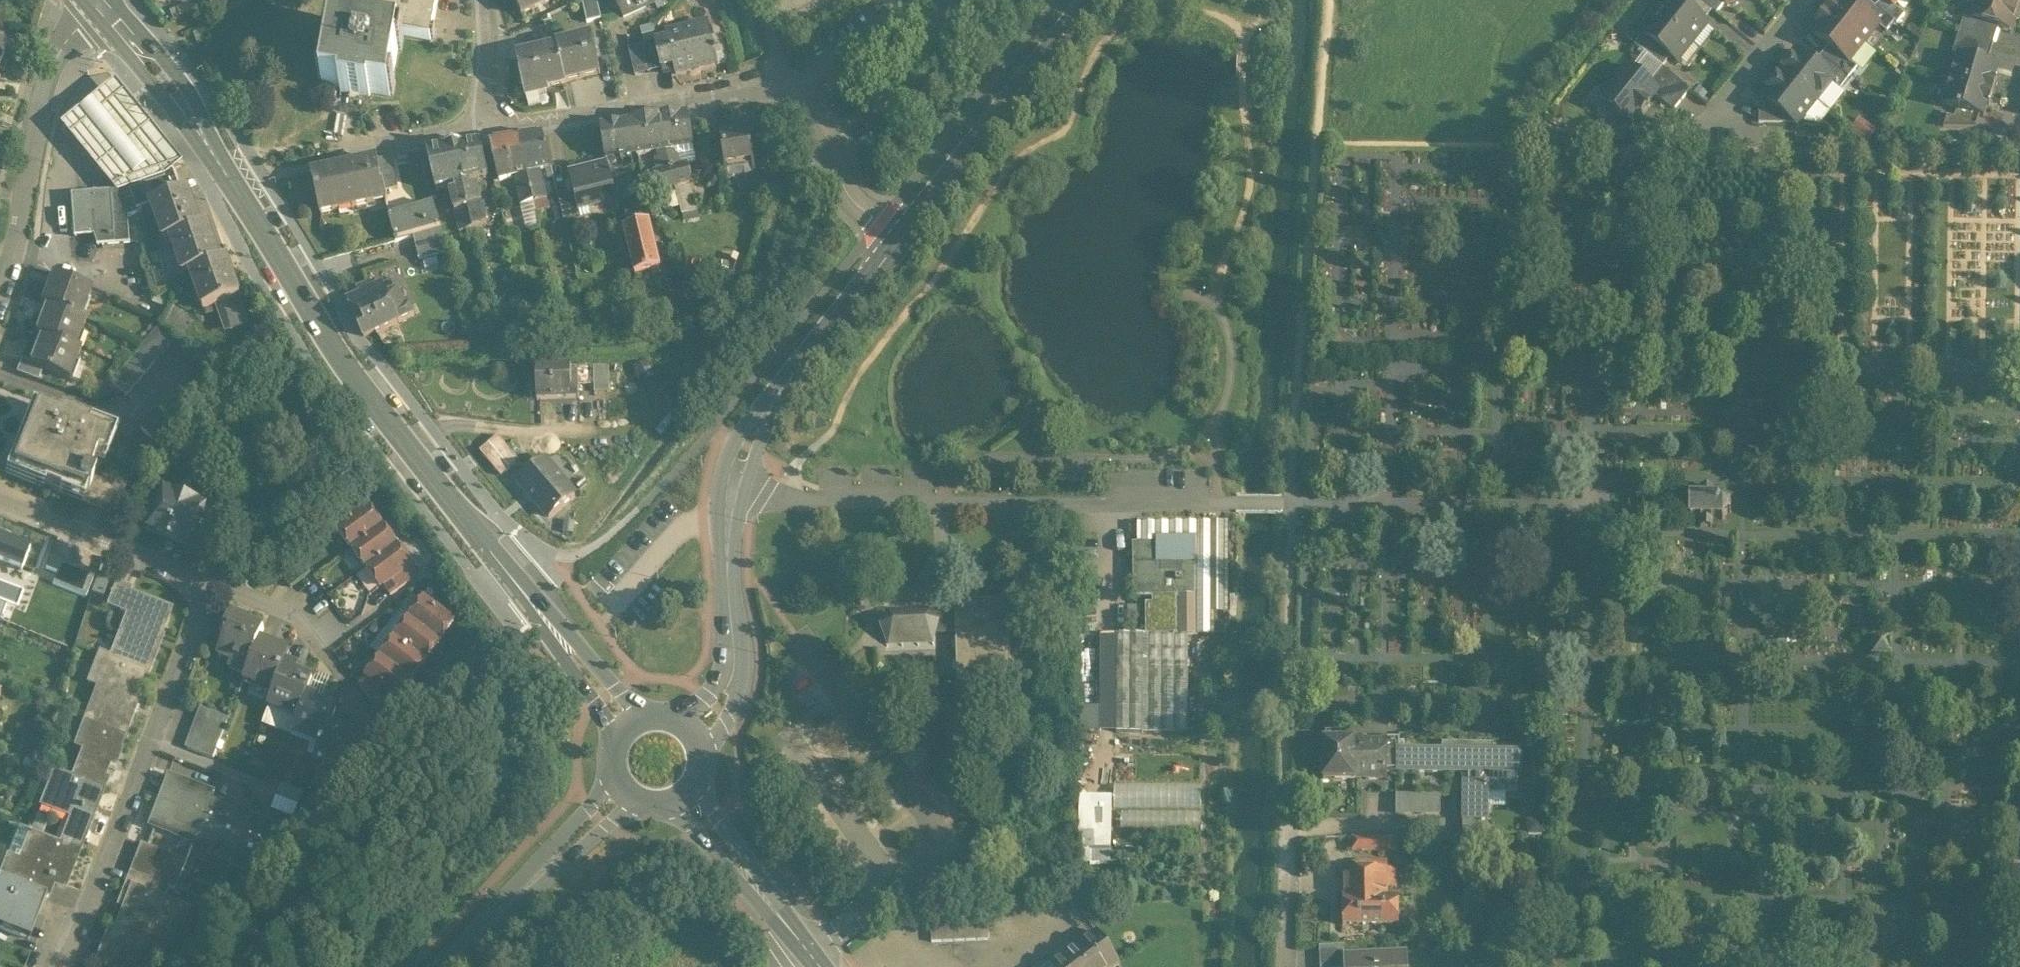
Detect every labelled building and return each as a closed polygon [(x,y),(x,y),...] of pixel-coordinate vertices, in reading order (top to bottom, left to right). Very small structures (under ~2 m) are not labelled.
[(376,33),(401,37),(431,42),(439,0),(382,0),(376,33)] [(522,16),(557,0),(514,0),(522,16)] [(582,2),(587,24),(602,21),(597,0),(586,0),(582,2)] [(624,18),(655,4),(653,0),(615,0),(624,18)] [(1657,16),(1692,44),(1707,25),(1704,22),(1676,0),(1670,0),(1657,16)] [(1704,22),(1713,12),(1698,0),(1676,0),(1704,22)] [(1720,0),(1698,0),(1713,12),(1716,15),(1725,4),(1720,0)] [(1847,0),(1838,0),(1835,4),(1833,3),(1825,13),(1864,44),(1878,26),(1879,26),(1859,9),(1847,0)] [(1876,7),(1866,0),(1859,9),(1879,26),(1878,26),(1886,33),(1895,23),(1876,7)] [(1886,0),(1881,0),(1876,7),(1895,23),(1897,25),(1905,15),(1894,7),(1886,0)] [(1998,0),(1975,0),(1970,17),(1970,19),(1998,28),(2010,31),(2014,19),(2016,19),(2016,18),(2016,17),(2019,6),(1998,0)] [(1864,44),(1825,13),(1817,23),(1818,25),(1812,33),(1829,47),(1849,63),(1850,62),(1864,44)] [(1692,44),(1657,16),(1642,35),(1643,35),(1671,58),(1677,63),(1692,44)] [(1998,28),(1970,19),(1970,17),(1964,16),(1958,36),(1993,46),(1998,28)] [(376,33),(334,25),(323,86),(342,89),(341,93),(370,99),(371,95),(390,98),(401,37),(376,33)] [(707,25),(667,34),(668,40),(657,43),(663,70),(674,67),(676,75),(717,65),(707,25)] [(1671,58),(1643,35),(1634,46),(1635,46),(1662,68),(1662,69),(1663,69),(1671,58)] [(1993,46),(1958,36),(1952,55),(1957,57),(1957,56),(1987,65),(1993,46)] [(573,44),(557,48),(557,49),(565,83),(584,79),(584,78),(601,75),(592,38),(573,43),(573,44)] [(8,46),(0,43),(0,70),(8,46)] [(657,43),(644,46),(651,73),(663,70),(657,43)] [(644,46),(629,49),(636,76),(651,73),(644,46)] [(1849,63),(1829,47),(1821,56),(1849,79),(1858,69),(1850,62),(1849,63)] [(557,49),(534,54),(534,55),(516,59),(525,98),(547,93),(547,90),(566,85),(565,83),(557,49)] [(1814,66),(1796,52),(1780,73),(1818,103),(1832,85),(1834,82),(1814,66)] [(1849,79),(1821,56),(1814,66),(1834,82),(1832,85),(1839,91),(1849,79)] [(1987,65),(1957,56),(1957,57),(1950,81),(1993,94),(1993,93),(1996,83),(1997,81),(1995,81),(1999,68),(1987,65)] [(1649,86),(1626,68),(1601,100),(1632,124),(1641,113),(1642,114),(1643,113),(1641,111),(1646,104),(1649,106),(1649,105),(1648,104),(1654,97),(1657,92),(1649,86)] [(1663,69),(1662,69),(1649,86),(1657,92),(1654,97),(1674,112),(1691,91),(1663,69)] [(1818,103),(1780,73),(1761,97),(1764,99),(1796,125),(1799,127),(1818,103)] [(1993,94),(1950,81),(1944,100),(1947,107),(1957,110),(1980,117),(1984,118),(1987,106),(1989,106),(1990,105),(1989,105),(1992,94),(1993,95),(1993,94)] [(174,171),(175,176),(184,167),(121,85),(66,131),(114,192),(124,189),(125,184),(134,181),(137,184),(145,181),(146,177),(168,169),(171,172),(174,171)] [(1796,125),(1764,99),(1758,106),(1759,107),(1759,124),(1796,125)] [(689,113),(660,118),(665,151),(670,169),(681,167),(678,155),(675,156),(673,150),(694,147),(689,113)] [(660,118),(631,122),(637,155),(658,152),(659,158),(656,159),(659,172),(670,169),(665,151),(660,118)] [(631,122),(600,127),(606,160),(607,160),(608,164),(611,175),(623,173),(619,158),(637,155),(631,122)] [(748,129),(720,133),(723,155),(725,165),(753,161),(748,129)] [(720,133),(708,135),(712,157),(723,155),(720,133)] [(543,135),(519,139),(534,202),(547,199),(540,171),(551,168),(543,135)] [(519,139),(490,144),(500,181),(519,176),(521,182),(516,183),(522,205),(534,202),(519,139)] [(480,145),(463,148),(463,147),(454,149),(469,209),(482,206),(477,186),(471,188),(470,183),(489,178),(480,145)] [(454,149),(444,150),(444,151),(427,153),(436,191),(455,186),(457,191),(451,193),(455,213),(469,209),(454,149)] [(393,158),(378,160),(382,186),(384,186),(385,191),(398,188),(393,158)] [(378,160),(312,174),(322,214),(387,200),(385,191),(384,186),(382,186),(378,160)] [(608,164),(569,173),(573,192),(578,210),(579,210),(617,200),(614,189),(611,175),(608,164)] [(681,167),(670,169),(675,187),(685,184),(693,182),(688,165),(681,167)] [(168,169),(146,177),(145,181),(137,184),(134,181),(125,184),(124,189),(114,192),(73,196),(76,238),(95,237),(99,247),(131,245),(129,219),(142,214),(141,210),(151,206),(182,195),(175,176),(174,171),(171,172),(168,169)] [(659,172),(652,174),(657,191),(675,187),(670,169),(659,172)] [(623,173),(611,175),(614,189),(633,185),(634,185),(630,171),(623,173)] [(675,187),(682,213),(692,212),(685,184),(675,187)] [(633,185),(614,189),(617,200),(618,203),(636,198),(633,185)] [(573,192),(558,196),(564,221),(581,217),(579,210),(578,210),(573,192)] [(182,195),(151,206),(165,244),(172,242),(171,241),(202,231),(201,230),(189,193),(182,195)] [(434,205),(389,218),(396,241),(413,236),(441,229),(434,205)] [(482,206),(469,209),(473,229),(487,226),(482,206)] [(469,209),(455,213),(460,232),(473,229),(469,209)] [(649,223),(624,229),(635,274),(655,269),(656,274),(662,272),(649,223)] [(202,231),(171,241),(172,242),(184,278),(191,276),(191,275),(221,265),(221,264),(208,228),(201,230),(202,231)] [(441,229),(413,236),(419,259),(447,252),(441,229)] [(240,300),(227,262),(221,264),(221,265),(191,275),(191,276),(203,313),(220,307),(228,330),(247,324),(248,327),(249,327),(240,300)] [(92,290),(51,274),(51,276),(52,276),(42,303),(41,302),(40,304),(47,306),(78,317),(83,302),(87,304),(92,290)] [(387,294),(382,284),(347,301),(357,321),(356,321),(364,339),(415,315),(409,304),(406,305),(398,289),(387,294)] [(78,317),(47,306),(37,333),(35,333),(35,334),(41,337),(42,336),(72,348),(73,347),(78,332),(81,334),(86,320),(78,317)] [(161,325),(111,382),(126,396),(177,339),(161,325)] [(72,348),(42,336),(41,337),(31,363),(30,363),(29,364),(43,370),(46,371),(45,372),(69,382),(70,380),(79,384),(85,367),(76,363),(81,351),(73,347),(72,348)] [(43,370),(29,364),(21,361),(16,374),(38,382),(43,370)] [(177,388),(155,413),(155,412),(140,429),(156,443),(171,426),(171,427),(193,401),(194,402),(215,377),(200,363),(178,388),(177,388)] [(596,365),(572,366),(572,376),(579,376),(579,382),(594,382),(596,382),(596,365)] [(609,390),(609,365),(596,365),(596,382),(594,382),(594,391),(609,390)] [(572,366),(536,367),(537,398),(579,397),(579,382),(579,376),(572,376),(572,366)] [(74,424),(36,409),(11,472),(45,485),(44,487),(62,494),(64,488),(95,500),(102,482),(88,477),(94,460),(99,463),(112,431),(77,417),(74,424)] [(575,495),(545,460),(519,482),(549,517),(575,495)] [(1713,488),(1701,487),(1701,495),(1701,497),(1693,497),(1693,495),(1691,495),(1691,497),(1689,497),(1689,518),(1691,518),(1691,520),(1692,520),(1693,518),(1701,518),(1701,520),(1701,528),(1712,528),(1712,520),(1713,518),(1722,518),(1723,520),(1724,519),(1723,517),(1728,513),(1730,513),(1731,512),(1729,511),(1729,504),(1731,504),(1730,502),(1728,503),(1724,498),(1725,496),(1723,495),(1722,498),(1713,498),(1713,495),(1713,488)] [(208,506),(164,489),(147,532),(192,550),(198,534),(209,507),(208,506)] [(230,509),(210,501),(208,506),(209,507),(198,534),(217,542),(218,539),(230,509)] [(370,507),(337,531),(352,550),(384,526),(370,507)] [(1197,528),(1197,525),(1141,525),(1141,545),(1176,545),(1177,595),(1197,595),(1197,594),(1205,594),(1205,588),(1211,588),(1211,537),(1197,537),(1197,528)] [(384,526),(352,550),(366,569),(398,546),(384,526)] [(1231,527),(1197,528),(1197,537),(1211,537),(1211,588),(1205,588),(1205,594),(1197,594),(1197,595),(1198,637),(1217,637),(1217,619),(1233,619),(1231,527)] [(21,572),(24,564),(26,564),(28,559),(26,558),(29,550),(0,539),(0,564),(21,572)] [(228,543),(218,539),(217,542),(212,553),(222,557),(228,543)] [(1141,545),(1134,545),(1135,598),(1155,598),(1155,606),(1149,606),(1149,607),(1150,607),(1150,636),(1177,636),(1177,595),(1176,545),(1141,545)] [(398,546),(366,569),(380,589),(412,565),(398,546)] [(310,574),(298,558),(284,579),(291,588),(310,574)] [(128,590),(117,586),(108,607),(120,612),(126,594),(128,590)] [(170,610),(126,594),(120,612),(130,616),(113,660),(112,661),(144,673),(144,674),(148,675),(160,645),(158,644),(170,610)] [(1197,595),(1177,595),(1177,636),(1188,637),(1198,637),(1197,595)] [(436,609),(423,599),(409,619),(441,642),(455,623),(436,609)] [(459,618),(444,599),(436,609),(455,623),(459,618)] [(956,629),(958,681),(1010,679),(1008,601),(955,603),(956,619),(935,620),(936,630),(956,629)] [(935,620),(931,609),(888,611),(884,622),(884,632),(889,642),(932,640),(936,630),(935,620)] [(247,619),(232,613),(225,630),(228,631),(219,656),(248,667),(245,674),(246,674),(259,641),(260,641),(264,630),(246,623),(247,619)] [(441,642),(409,619),(395,638),(427,662),(441,642)] [(1149,636),(1108,635),(1108,711),(1149,711),(1149,636)] [(1864,635),(1864,655),(1885,655),(1885,635),(1864,635)] [(1150,636),(1149,636),(1149,711),(1148,733),(1187,733),(1188,637),(1177,636),(1150,636)] [(395,638),(380,657),(412,681),(427,662),(395,638)] [(260,641),(259,641),(246,674),(244,680),(245,680),(239,695),(240,695),(246,680),(274,691),(268,706),(269,706),(285,664),(290,652),(260,641)] [(144,673),(112,661),(113,660),(100,655),(93,671),(106,676),(87,724),(124,738),(138,700),(134,699),(144,674),(144,673)] [(412,681),(380,657),(366,677),(385,691),(398,700),(412,681)] [(299,669),(285,664),(269,706),(268,708),(276,711),(277,710),(299,718),(308,694),(313,681),(297,674),(299,669)] [(385,691),(366,677),(359,686),(374,706),(385,691)] [(320,699),(308,694),(299,718),(293,733),(322,745),(323,745),(330,726),(336,709),(318,702),(320,699)] [(1149,711),(1108,711),(1108,733),(1148,733),(1149,711)] [(228,723),(202,712),(200,717),(196,727),(222,737),(228,723)] [(87,724),(86,723),(80,740),(87,743),(76,770),(80,771),(77,780),(103,790),(104,789),(100,788),(115,749),(119,751),(124,738),(87,724)] [(360,737),(330,726),(323,745),(322,745),(313,770),(342,782),(360,737)] [(222,737),(196,727),(192,739),(218,749),(222,737)] [(1386,742),(1339,742),(1339,734),(1325,734),(1325,742),(1323,742),(1323,781),(1387,781),(1387,772),(1398,772),(1399,772),(1399,752),(1400,752),(1400,740),(1386,740),(1386,742)] [(218,749),(192,739),(188,750),(214,760),(218,749)] [(1400,752),(1399,752),(1399,772),(1398,772),(1398,774),(1460,774),(1461,745),(1443,745),(1443,752),(1400,752)] [(1494,753),(1494,745),(1461,745),(1460,774),(1469,774),(1469,784),(1464,784),(1463,822),(1488,822),(1488,795),(1518,795),(1518,775),(1520,775),(1521,753),(1494,753)] [(1552,768),(1542,768),(1542,789),(1553,789),(1552,768)] [(77,780),(55,772),(48,788),(52,790),(46,806),(76,818),(70,835),(71,835),(66,846),(80,851),(95,811),(92,809),(99,789),(103,791),(103,790),(77,780)] [(214,794),(169,777),(151,821),(180,833),(182,829),(198,835),(211,801),(214,794)] [(1202,810),(1202,785),(1116,783),(1116,809),(1202,810)] [(304,792),(282,784),(277,796),(299,805),(304,792)] [(1112,847),(1112,797),(1081,796),(1080,846),(1112,847)] [(1415,797),(1398,797),(1398,813),(1415,813),(1415,797)] [(1439,797),(1415,797),(1415,813),(1439,813),(1439,797)] [(252,817),(211,801),(198,835),(195,843),(212,850),(212,849),(225,854),(222,862),(232,866),(231,868),(232,868),(252,817)] [(1202,811),(1122,811),(1122,827),(1202,827),(1202,811)] [(289,832),(252,817),(232,868),(233,869),(234,867),(260,877),(259,878),(261,879),(261,881),(263,882),(264,878),(269,868),(272,869),(276,859),(278,860),(289,832)] [(66,846),(19,828),(6,862),(7,862),(2,876),(20,883),(22,878),(47,887),(48,886),(49,881),(66,887),(80,851),(66,846)] [(1397,839),(1352,840),(1352,853),(1397,853),(1397,839)] [(169,861),(140,850),(135,863),(164,874),(169,861)] [(135,863),(134,862),(129,873),(131,874),(168,888),(176,891),(180,880),(164,874),(135,863)] [(1388,899),(1388,871),(1370,872),(1343,872),(1344,900),(1343,900),(1343,927),(1399,927),(1399,899),(1388,899)] [(168,888),(131,874),(126,886),(132,889),(132,887),(164,899),(168,888)] [(22,878),(20,883),(2,876),(0,879),(0,881),(44,898),(48,899),(52,888),(48,886),(47,887),(22,878)] [(0,881),(0,929),(20,937),(30,912),(37,915),(44,898),(0,881)] [(116,929),(110,927),(97,963),(108,966),(119,966),(121,962),(133,966),(134,966),(148,931),(152,933),(153,929),(178,939),(190,909),(164,899),(132,887),(132,889),(116,929)] [(989,919),(931,921),(932,943),(990,941),(989,919)] [(1052,966),(1053,966),(1118,966),(1120,965),(1098,934),(1052,966)] [(1320,948),(1321,966),(1345,966),(1344,947),(1320,948)] [(1348,958),(1349,966),(1405,966),(1404,956),(1348,958)]
